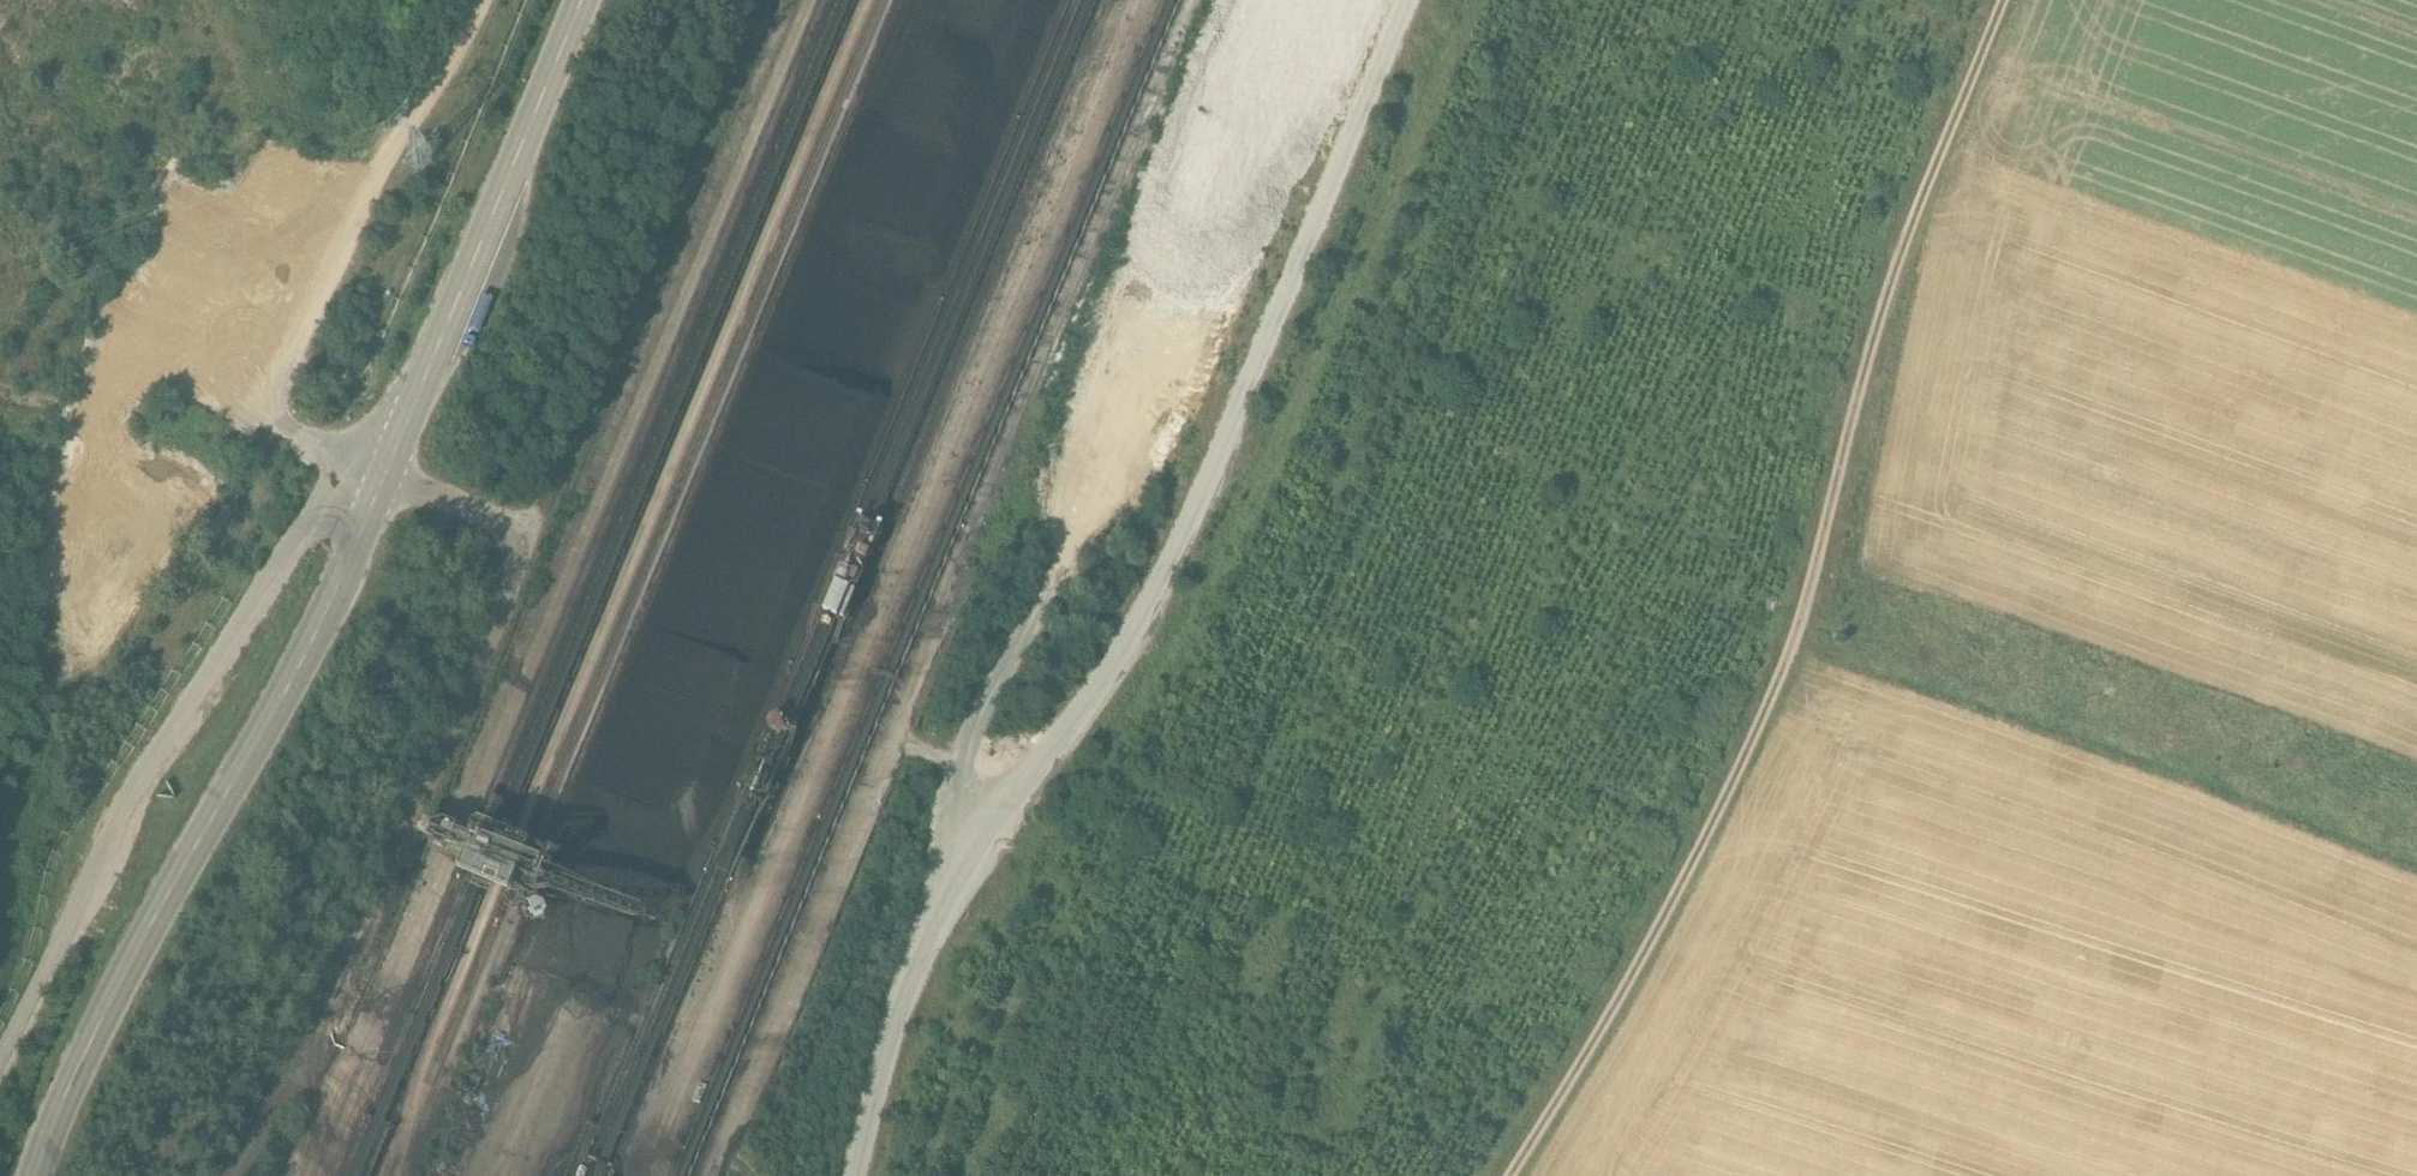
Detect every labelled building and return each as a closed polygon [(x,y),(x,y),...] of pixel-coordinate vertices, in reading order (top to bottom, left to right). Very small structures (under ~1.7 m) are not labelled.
[(805,617),(830,627),(843,596),(818,586),(805,617)] [(602,1163),(570,1162),(570,1175),(602,1175),(602,1163)]
